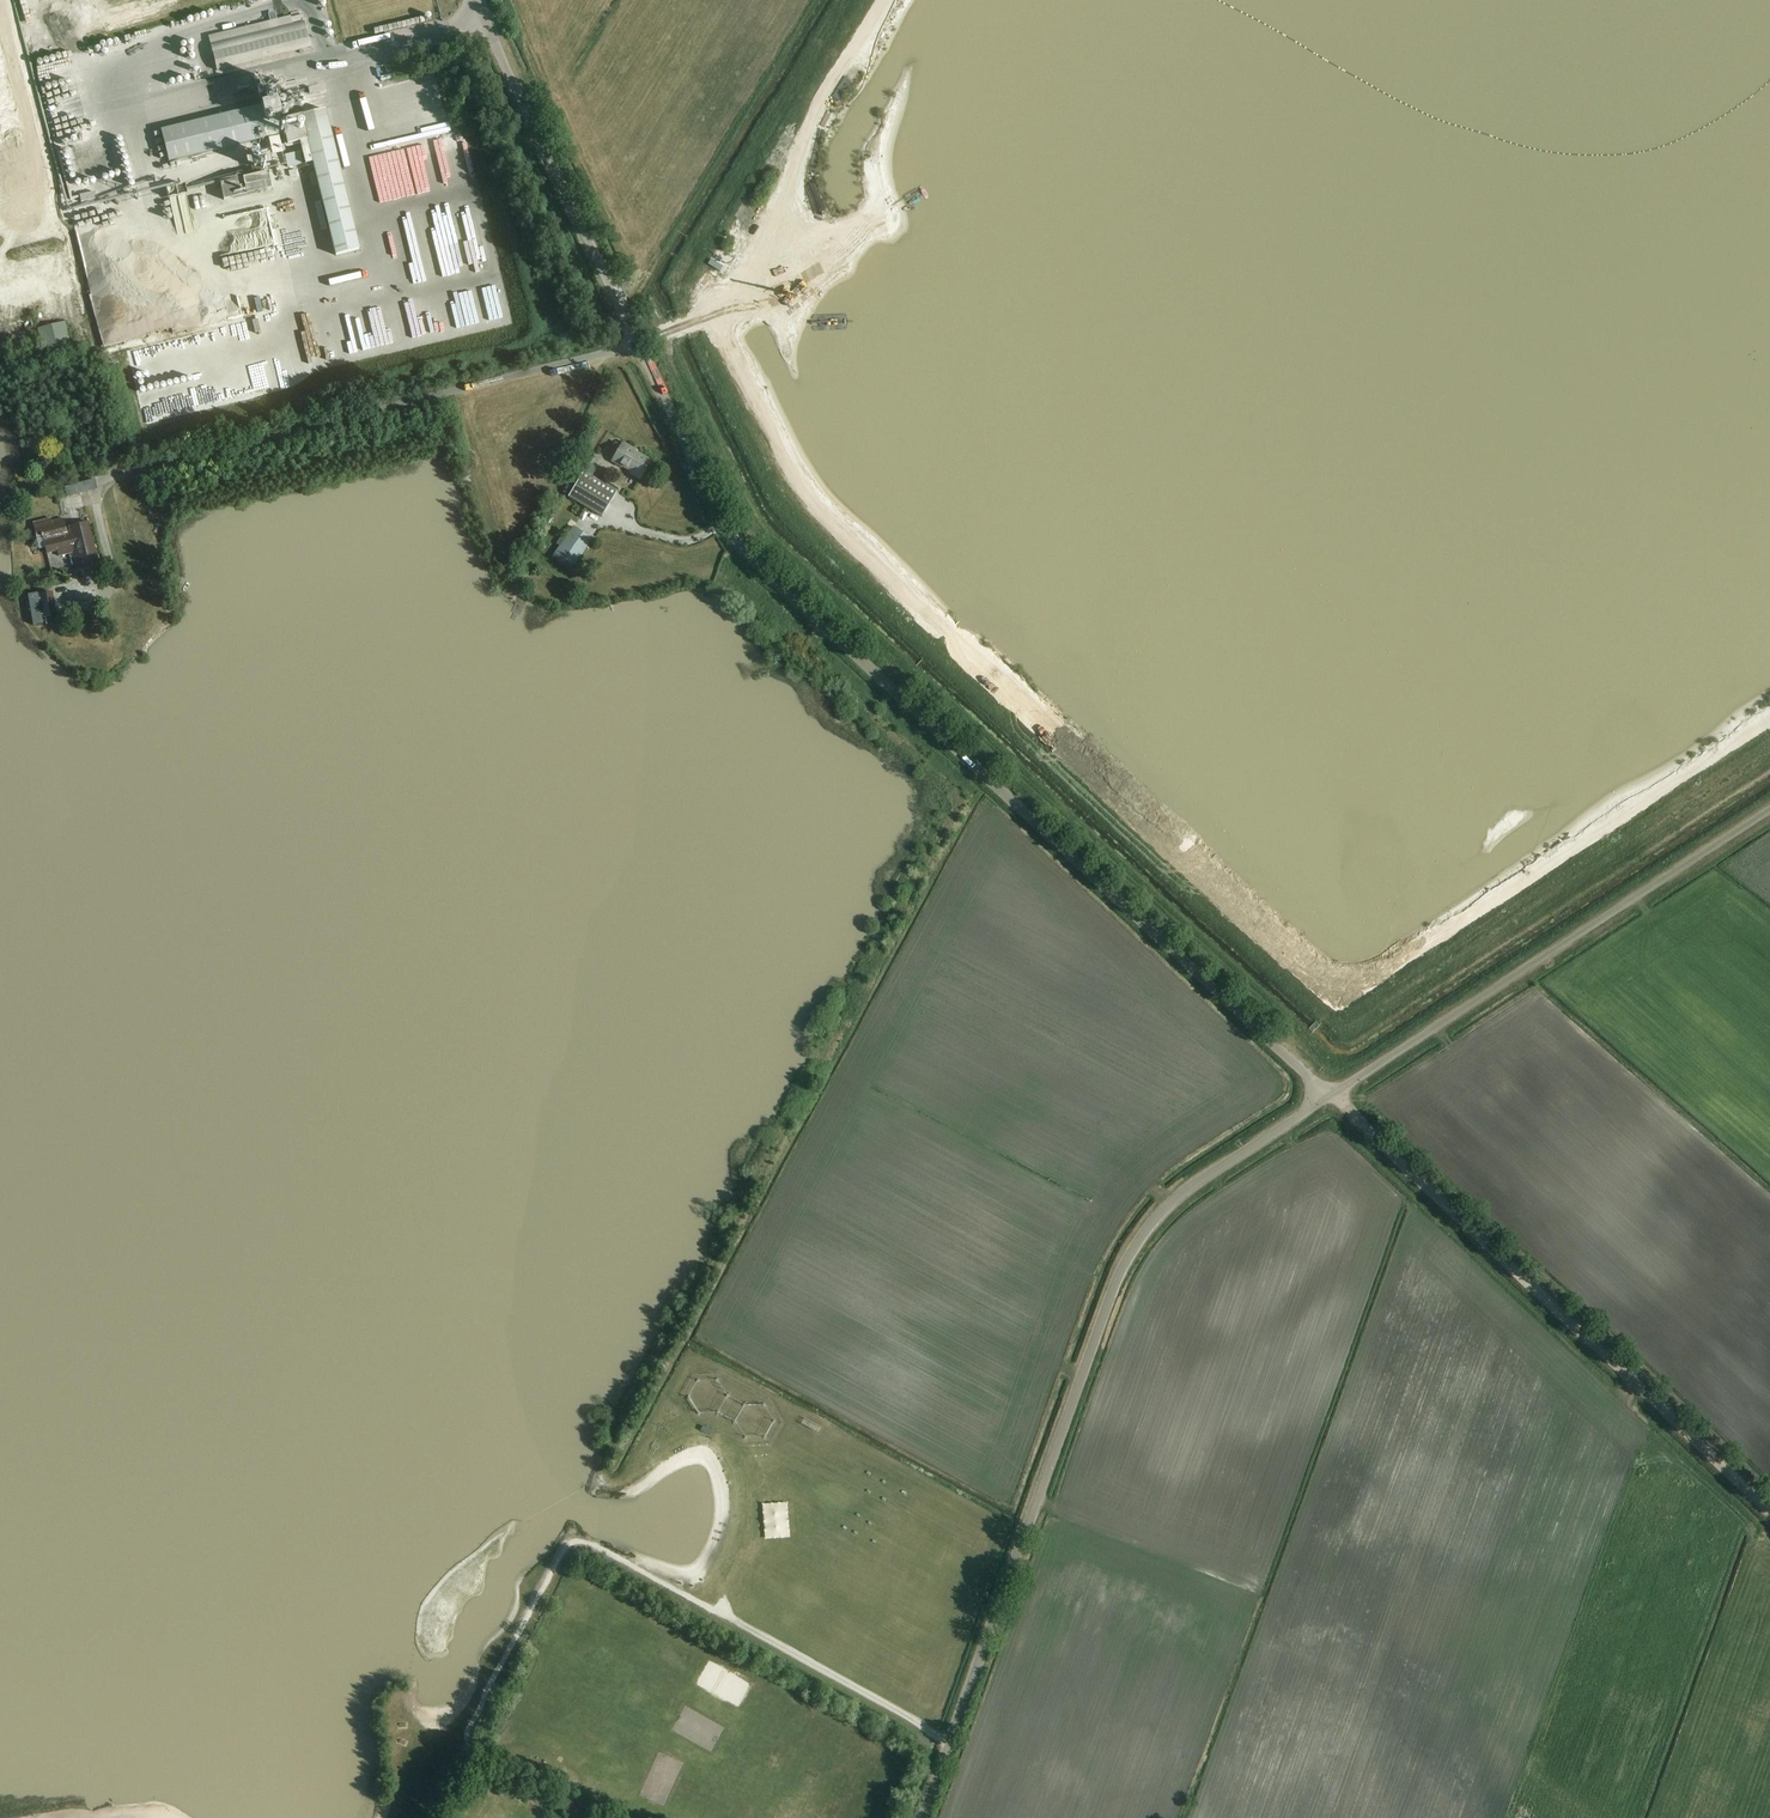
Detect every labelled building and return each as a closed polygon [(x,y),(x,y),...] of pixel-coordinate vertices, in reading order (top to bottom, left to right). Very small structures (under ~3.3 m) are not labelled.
[(207,35),(216,71),(310,49),(301,13),(207,35)] [(171,80),(168,71),(143,78),(146,87),(171,80)] [(380,111),(380,92),(367,92),(367,111),(380,111)] [(261,105),(161,129),(169,162),(264,139),(268,153),(282,149),(278,135),(284,134),(285,134),(287,145),(295,143),(297,151),(300,151),(303,164),(309,163),(304,141),(306,140),(335,257),(360,251),(325,110),(281,121),(280,117),(276,101),(261,105)] [(297,152),(283,156),(286,168),(303,164),(300,151),(297,151),(297,152)] [(242,185),(242,182),(220,187),(223,203),(246,198),(247,201),(272,195),(268,179),(242,185)] [(361,187),(361,195),(375,194),(375,186),(361,187)] [(176,241),(194,238),(188,203),(170,206),(176,241)] [(289,212),(301,209),(299,204),(287,207),(289,212)] [(278,230),(271,231),(274,246),(280,244),(278,230)] [(258,262),(259,267),(220,275),(223,289),(277,278),(273,259),(258,262)] [(353,288),(354,298),(368,297),(367,278),(360,279),(361,288),(353,288)] [(622,466),(631,471),(629,473),(640,479),(651,462),(644,458),(636,453),(637,452),(622,443),(621,446),(616,443),(608,455),(613,458),(611,461),(622,467),(622,466)] [(583,472),(568,497),(602,517),(617,492),(583,472)] [(42,539),(51,574),(74,569),(76,573),(99,568),(88,524),(68,529),(70,535),(66,536),(63,521),(51,524),(50,521),(32,525),(36,540),(42,539)] [(552,557),(571,570),(592,539),(573,526),(552,557)] [(31,579),(41,575),(36,563),(26,568),(31,579)] [(43,620),(45,620),(46,626),(56,624),(55,618),(56,618),(52,593),(38,596),(43,620)] [(742,1486),(742,1546),(786,1546),(786,1486),(742,1486)]
